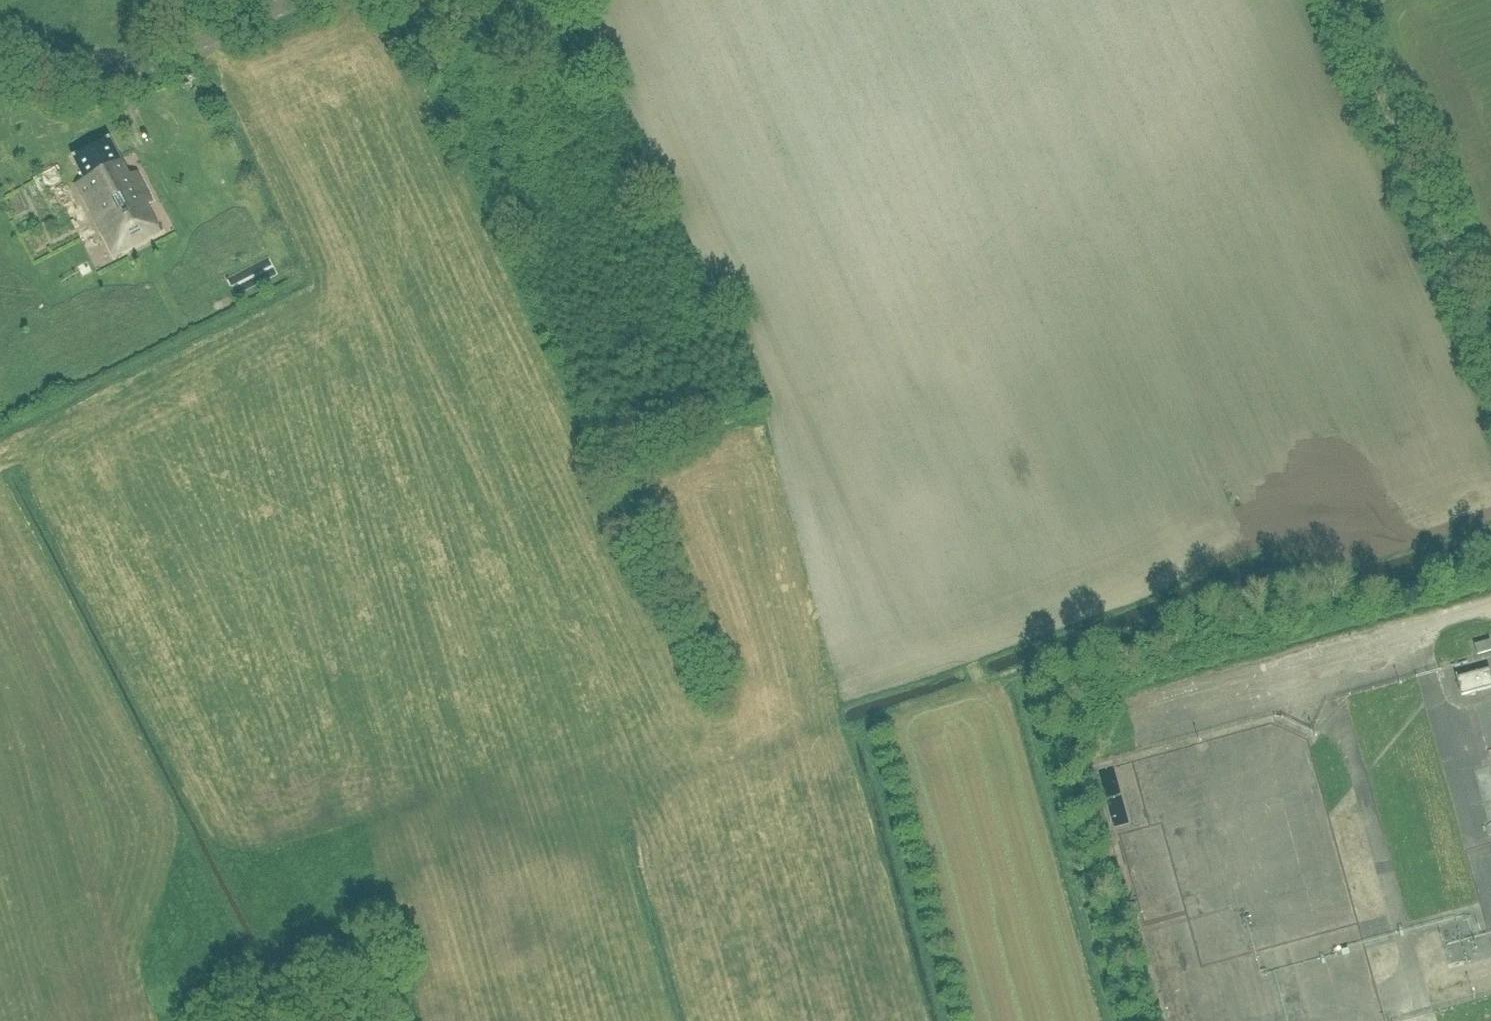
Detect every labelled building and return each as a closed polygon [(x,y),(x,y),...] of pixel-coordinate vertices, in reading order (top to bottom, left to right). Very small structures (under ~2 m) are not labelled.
[(115,256),(160,233),(147,207),(152,204),(137,174),(129,178),(110,140),(74,159),(86,181),(78,185),(115,256)] [(1490,652),(1490,642),(1490,641),(1475,646),(1477,656),(1490,652)] [(1490,688),(1490,673),(1490,670),(1457,679),(1462,696),(1490,688)]
